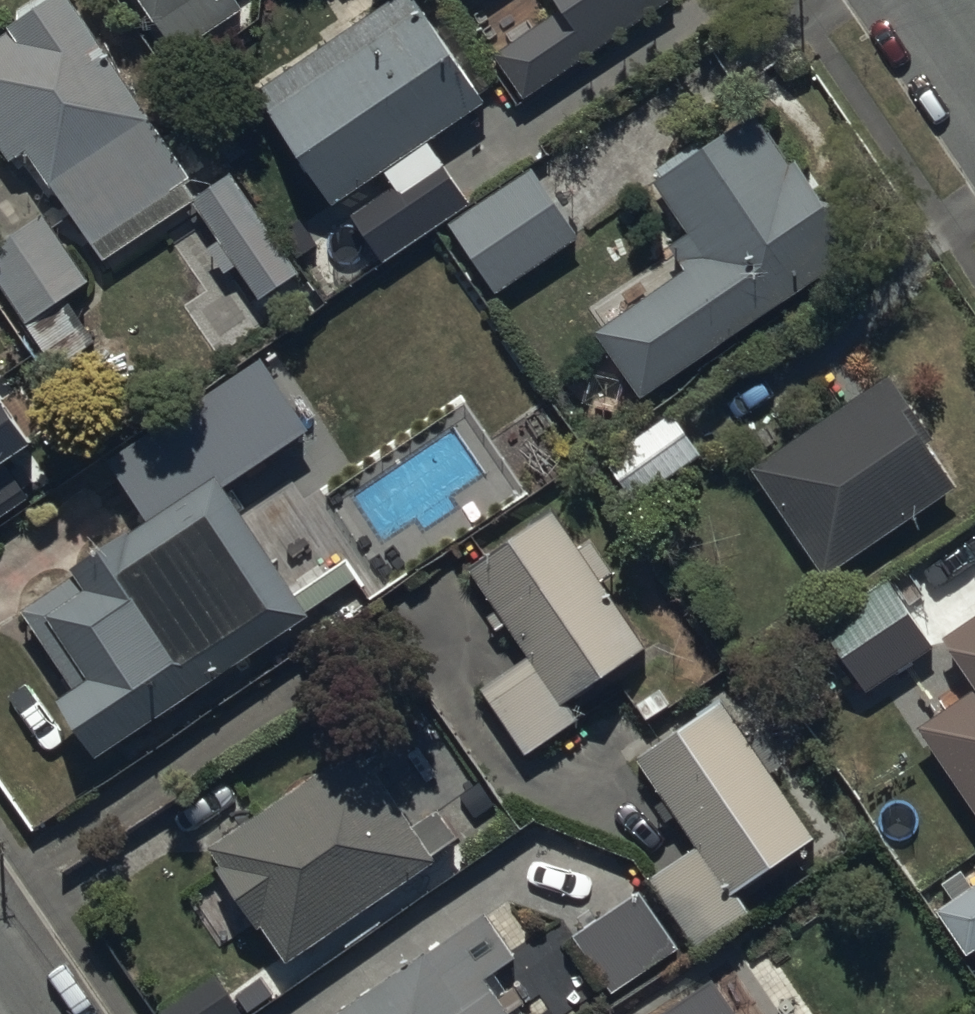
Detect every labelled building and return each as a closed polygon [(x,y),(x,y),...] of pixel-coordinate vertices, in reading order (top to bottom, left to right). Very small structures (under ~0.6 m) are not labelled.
[(0,43),(0,140),(19,168),(35,157),(98,251),(103,248),(113,263),(197,207),(263,305),(301,280),(234,180),(198,204),(188,189),(197,183),(73,0),(64,0),(0,43)] [(181,60),(247,17),(236,0),(224,0),(220,2),(219,0),(141,0),(181,60)] [(412,0),(398,0),(256,95),(333,210),(385,175),(395,191),(352,220),(381,262),(467,204),(429,147),(486,109),(412,0)] [(492,56),(522,101),(672,0),(552,0),(559,11),(492,56)] [(640,402),(643,400),(856,260),(796,168),(791,171),(757,120),(654,187),(689,239),(670,252),(686,276),(596,335),(640,402)] [(579,243),(529,172),(445,232),(495,302),(579,243)] [(0,247),(0,289),(54,374),(98,346),(71,303),(94,288),(48,217),(0,247)] [(150,528),(21,615),(71,692),(56,702),(95,760),(307,619),(222,488),(306,431),(260,360),(106,461),(150,528)] [(887,377),(751,469),(826,579),(961,487),(887,377)] [(29,499),(4,463),(31,444),(0,399),(0,519),(29,499)] [(701,458),(668,413),(601,462),(634,507),(701,458)] [(551,515),(470,574),(530,657),(481,693),(529,759),(577,725),(568,712),(648,654),(601,590),(615,579),(591,545),(579,554),(551,515)] [(933,654),(887,586),(815,634),(861,702),(933,654)] [(947,628),(974,669),(974,609),(947,628)] [(918,709),(974,792),(974,669),(918,709)] [(693,851),(652,878),(700,951),(748,920),(734,898),(816,845),(773,780),(784,773),(758,735),(746,743),(721,705),(634,761),(693,851)] [(358,752),(208,855),(220,873),(216,875),(258,936),(262,933),(280,959),(260,973),(280,1001),(308,981),(297,965),(436,869),(433,864),(460,845),(437,813),(431,817),(403,778),(384,791),(358,752)] [(934,913),(974,965),(974,872),(949,892),(954,898),(934,913)] [(637,895),(577,935),(616,993),(676,954),(637,895)] [(346,1013),(515,1013),(523,1009),(512,992),(497,1002),(485,983),(516,962),(485,918),(346,1013)] [(162,1013),(239,1013),(214,978),(162,1013)] [(713,986),(671,1013),(732,1013),(713,986)]
